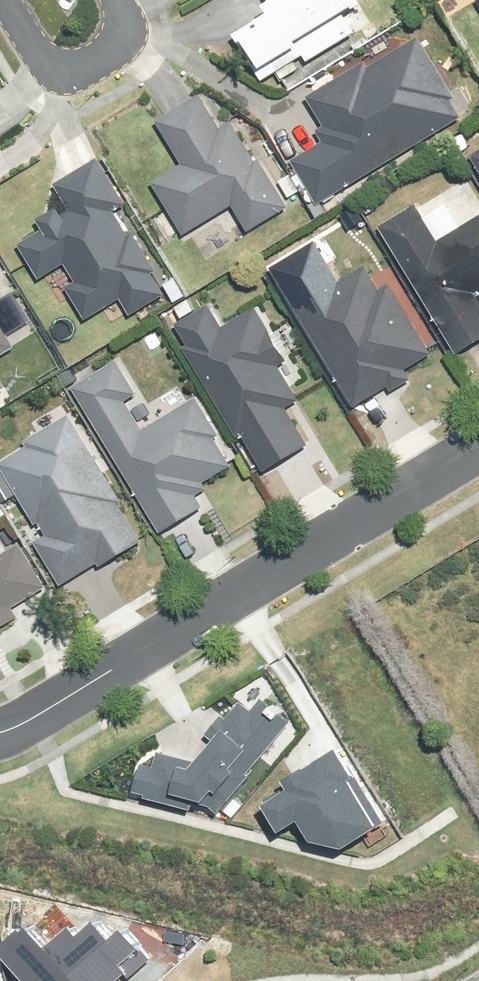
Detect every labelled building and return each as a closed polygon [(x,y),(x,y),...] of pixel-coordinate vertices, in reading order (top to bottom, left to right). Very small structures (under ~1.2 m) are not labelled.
[(364,35),(353,17),(375,3),(373,0),(273,0),(280,12),(241,35),(270,81),(284,72),(288,80),(364,35)] [(325,204),(470,118),(458,98),(463,95),(428,37),(377,67),(374,62),(314,97),(330,126),(321,130),(330,145),(300,163),(325,204)] [(208,98),(165,123),(188,165),(159,182),(189,235),(240,205),(253,230),(295,207),(269,159),(264,162),(241,121),(226,130),(208,98)] [(51,229),(26,243),(47,279),(74,264),(83,282),(73,288),(91,321),(131,299),(138,312),(170,294),(159,273),(163,272),(141,234),(135,238),(120,211),(132,205),(108,159),(63,184),(78,210),(71,215),(67,208),(46,219),(51,229)] [(377,226),(456,358),(478,344),(478,306),(469,290),(478,284),(478,215),(456,229),(444,210),(423,222),(412,205),(377,226)] [(313,242),(276,264),(267,269),(352,411),(361,405),(398,383),(402,390),(418,381),(412,371),(432,359),(390,290),(381,295),(363,265),(336,281),(313,242)] [(21,293),(0,306),(18,335),(39,321),(21,293)] [(194,344),(191,346),(246,439),(251,437),(272,472),(316,447),(294,408),(307,400),(294,378),(303,372),(266,309),(230,330),(217,306),(183,326),(194,344)] [(20,347),(0,314),(0,359),(20,347)] [(126,361),(81,387),(170,536),(212,510),(203,494),(212,489),(209,484),(237,467),(220,438),(226,435),(204,400),(149,432),(135,408),(145,402),(142,396),(145,394),(126,361)] [(10,389),(0,372),(0,396),(10,389)] [(129,500),(76,414),(30,443),(34,449),(7,466),(45,527),(48,525),(54,535),(43,543),(69,585),(108,561),(112,567),(150,543),(125,503),(129,500)] [(0,539),(0,635),(26,618),(19,608),(52,587),(26,546),(10,555),(0,539)] [(210,742),(192,763),(156,753),(152,768),(139,764),(130,791),(191,804),(210,808),(215,814),(223,802),(290,727),(258,700),(247,713),(237,704),(224,718),(221,716),(203,736),(210,742)] [(286,791),(260,806),(275,832),(295,820),(307,842),(339,849),(382,823),(338,748),(280,781),(286,791)] [(122,973),(126,978),(145,960),(116,928),(106,938),(90,920),(74,935),(65,926),(41,948),(22,928),(0,948),(0,960),(20,980),(113,980),(122,973)]
